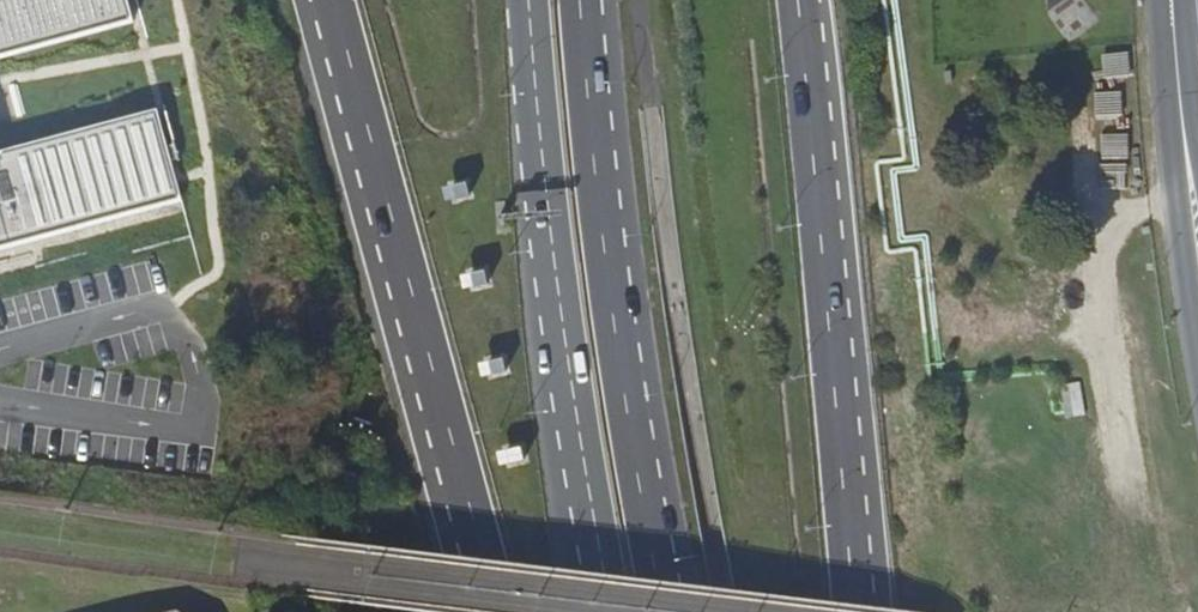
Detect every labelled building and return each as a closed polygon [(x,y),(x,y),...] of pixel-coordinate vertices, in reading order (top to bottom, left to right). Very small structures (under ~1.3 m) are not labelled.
[(136,19),(132,0),(0,0),(0,55),(136,19)] [(183,200),(159,103),(0,143),(0,247),(183,200)]
